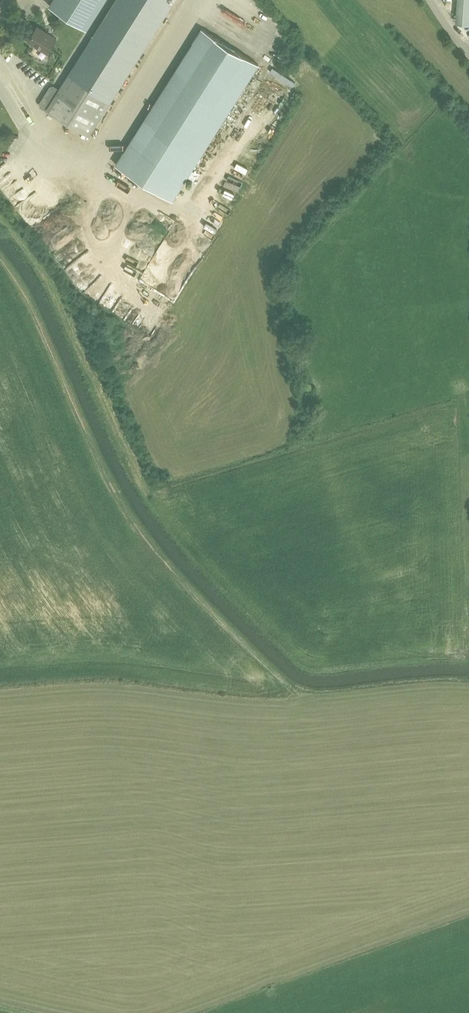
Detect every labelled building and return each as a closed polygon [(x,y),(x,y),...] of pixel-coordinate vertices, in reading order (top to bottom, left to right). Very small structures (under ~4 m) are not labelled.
[(39,103),(40,106),(56,116),(56,115),(90,136),(133,68),(175,0),(115,0),(89,40),(59,88),(54,85),(51,86),(39,103)] [(105,0),(53,0),(50,6),(86,29),(105,0)] [(456,23),(468,23),(468,0),(457,0),(456,23)] [(47,53),(56,40),(57,38),(37,26),(28,41),(47,53)] [(174,199),(259,63),(201,27),(116,163),(174,199)] [(41,211),(39,223),(47,225),(49,213),(41,211)]
